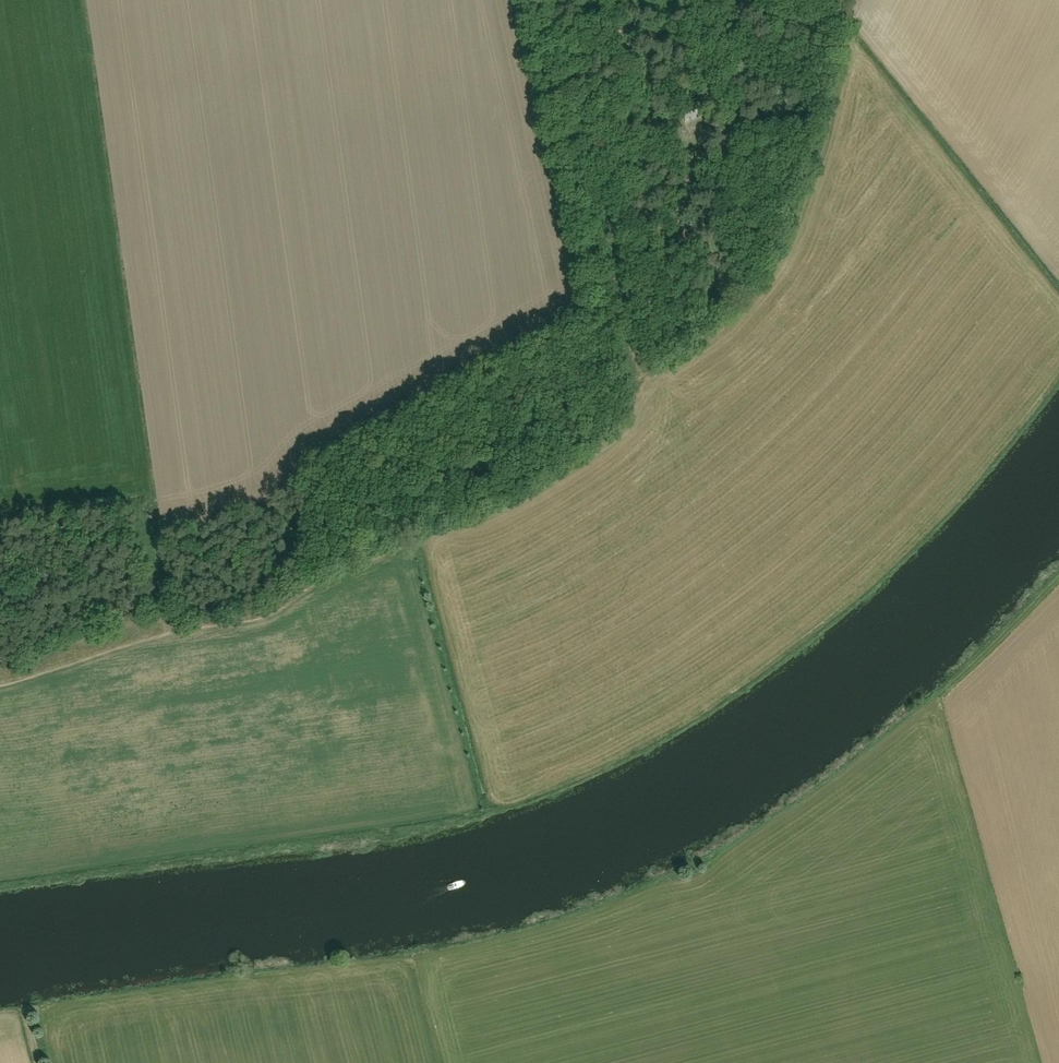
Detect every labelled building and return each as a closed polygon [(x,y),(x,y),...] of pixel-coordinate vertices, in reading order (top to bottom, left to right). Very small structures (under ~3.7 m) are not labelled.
[(687,123),(701,116),(694,102),(680,109),(687,123)]
